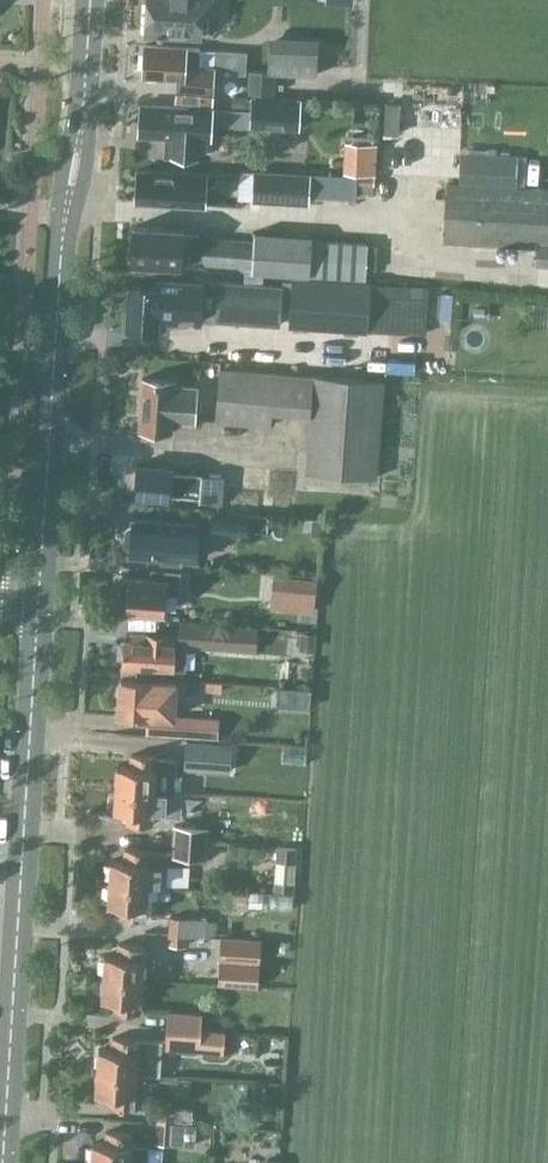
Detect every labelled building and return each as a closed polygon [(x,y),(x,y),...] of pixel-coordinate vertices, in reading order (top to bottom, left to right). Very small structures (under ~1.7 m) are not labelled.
[(202,38),(203,14),(218,15),(219,0),(147,0),(145,35),(194,38),(202,38)] [(146,43),(142,78),(144,78),(144,77),(177,79),(176,100),(214,102),(217,64),(200,63),(201,46),(146,43)] [(252,92),(252,93),(275,94),(276,73),(316,74),(318,45),(268,43),(268,70),(250,69),(249,92),(252,92)] [(275,94),(252,93),(251,108),(250,126),(300,129),(302,96),(275,94)] [(232,107),(246,108),(247,97),(232,96),(232,107)] [(246,108),(232,107),(213,106),(213,105),(140,100),(138,136),(165,138),(164,155),(200,158),(201,138),(211,139),(212,123),(250,126),(251,108),(246,108)] [(346,142),(344,172),(376,173),(377,144),(346,142)] [(461,154),(459,181),(523,185),(525,158),(461,154)] [(136,203),(196,207),(206,207),(208,171),(139,167),(136,203)] [(251,168),(250,178),(249,200),(309,204),(310,190),(311,172),(251,168)] [(311,172),(310,190),(326,191),(328,173),(311,172)] [(332,173),(331,185),(343,185),(343,174),(332,173)] [(449,186),(445,240),(535,246),(534,262),(547,263),(547,193),(449,186)] [(251,271),(309,274),(310,247),(311,238),(311,236),(253,232),(252,241),(247,241),(201,238),(201,230),(134,226),(131,262),(199,265),(199,264),(251,267),(251,271)] [(310,247),(309,274),(365,278),(367,242),(311,238),(310,247)] [(289,325),(367,330),(427,334),(430,285),(370,281),(293,276),(289,325)] [(130,285),(127,327),(157,329),(158,317),(170,318),(194,320),(200,320),(200,319),(202,281),(159,278),(158,287),(130,285)] [(218,282),(215,320),(280,324),(282,286),(218,282)] [(220,370),(217,421),(270,425),(271,412),(309,415),(307,442),(305,471),(333,473),(342,474),(376,476),(384,381),(313,376),(313,377),(220,370)] [(173,419),(196,421),(198,384),(175,382),(175,380),(146,377),(142,427),(172,429),(173,419)] [(171,495),(194,496),(201,497),(201,501),(222,502),(224,477),(172,473),(172,469),(138,466),(136,496),(170,499),(171,495)] [(274,497),(273,510),(292,511),(293,498),(274,497)] [(209,531),(249,535),(250,515),(210,512),(209,531)] [(127,530),(126,537),(125,544),(130,548),(130,555),(195,562),(199,526),(133,520),(133,527),(127,530)] [(123,597),(122,600),(126,603),(126,608),(165,610),(166,591),(177,592),(179,573),(179,570),(150,568),(150,573),(128,571),(127,589),(123,589),(123,597)] [(273,574),(271,595),(315,598),(317,578),(273,574)] [(181,636),(180,643),(187,644),(258,650),(259,643),(260,628),(194,623),(182,622),(182,626),(181,634),(181,636)] [(302,631),(301,647),(316,647),(317,632),(302,631)] [(121,647),(120,664),(156,667),(171,668),(171,666),(185,666),(187,644),(180,643),(173,643),(174,634),(130,632),(129,639),(121,638),(121,647)] [(146,734),(197,738),(211,739),(212,720),(177,717),(179,680),(118,676),(118,679),(115,714),(126,715),(148,716),(146,734)] [(206,680),(206,690),(221,691),(222,681),(206,680)] [(187,741),(185,768),(229,771),(231,744),(187,741)] [(116,766),(114,788),(154,791),(173,793),(175,759),(156,758),(156,756),(129,755),(129,766),(122,766),(116,766)] [(114,788),(113,811),(120,811),(126,812),(125,824),(151,825),(152,809),(166,810),(166,816),(179,816),(181,793),(173,793),(154,791),(114,788)] [(173,827),(173,839),(204,841),(204,828),(173,827)] [(204,841),(173,839),(172,856),(203,857),(204,841)] [(277,847),(276,861),(296,862),(297,848),(277,847)] [(110,862),(109,884),(157,886),(166,887),(169,852),(149,851),(124,850),(123,862),(110,862)] [(157,886),(109,884),(107,906),(120,906),(120,919),(145,920),(145,916),(155,916),(157,886)] [(171,917),(170,933),(186,935),(204,936),(205,919),(171,917)] [(186,935),(170,933),(169,944),(185,945),(186,935)] [(218,984),(258,986),(260,939),(221,936),(218,984)] [(280,940),(279,951),(290,951),(290,941),(280,940)] [(104,954),(103,977),(142,979),(143,955),(144,945),(118,943),(117,955),(104,954)] [(142,979),(103,977),(102,999),(114,1000),(114,1013),(140,1014),(142,979)] [(168,1012),(167,1028),(201,1030),(202,1015),(168,1012)] [(201,1030),(167,1028),(166,1048),(223,1052),(224,1032),(201,1030)] [(98,1049),(97,1071),(145,1074),(159,1075),(161,1041),(112,1038),(111,1050),(98,1049)] [(145,1074),(97,1071),(96,1093),(109,1093),(108,1106),(143,1108),(145,1074)] [(264,1096),(265,1082),(241,1080),(240,1095),(264,1096)] [(156,1112),(155,1124),(190,1125),(191,1111),(172,1110),(172,1113),(156,1112)] [(190,1125),(155,1124),(154,1145),(192,1146),(193,1125),(190,1125)] [(92,1162),(143,1162),(144,1147),(132,1146),(132,1134),(107,1133),(106,1144),(93,1144),(92,1162)]
